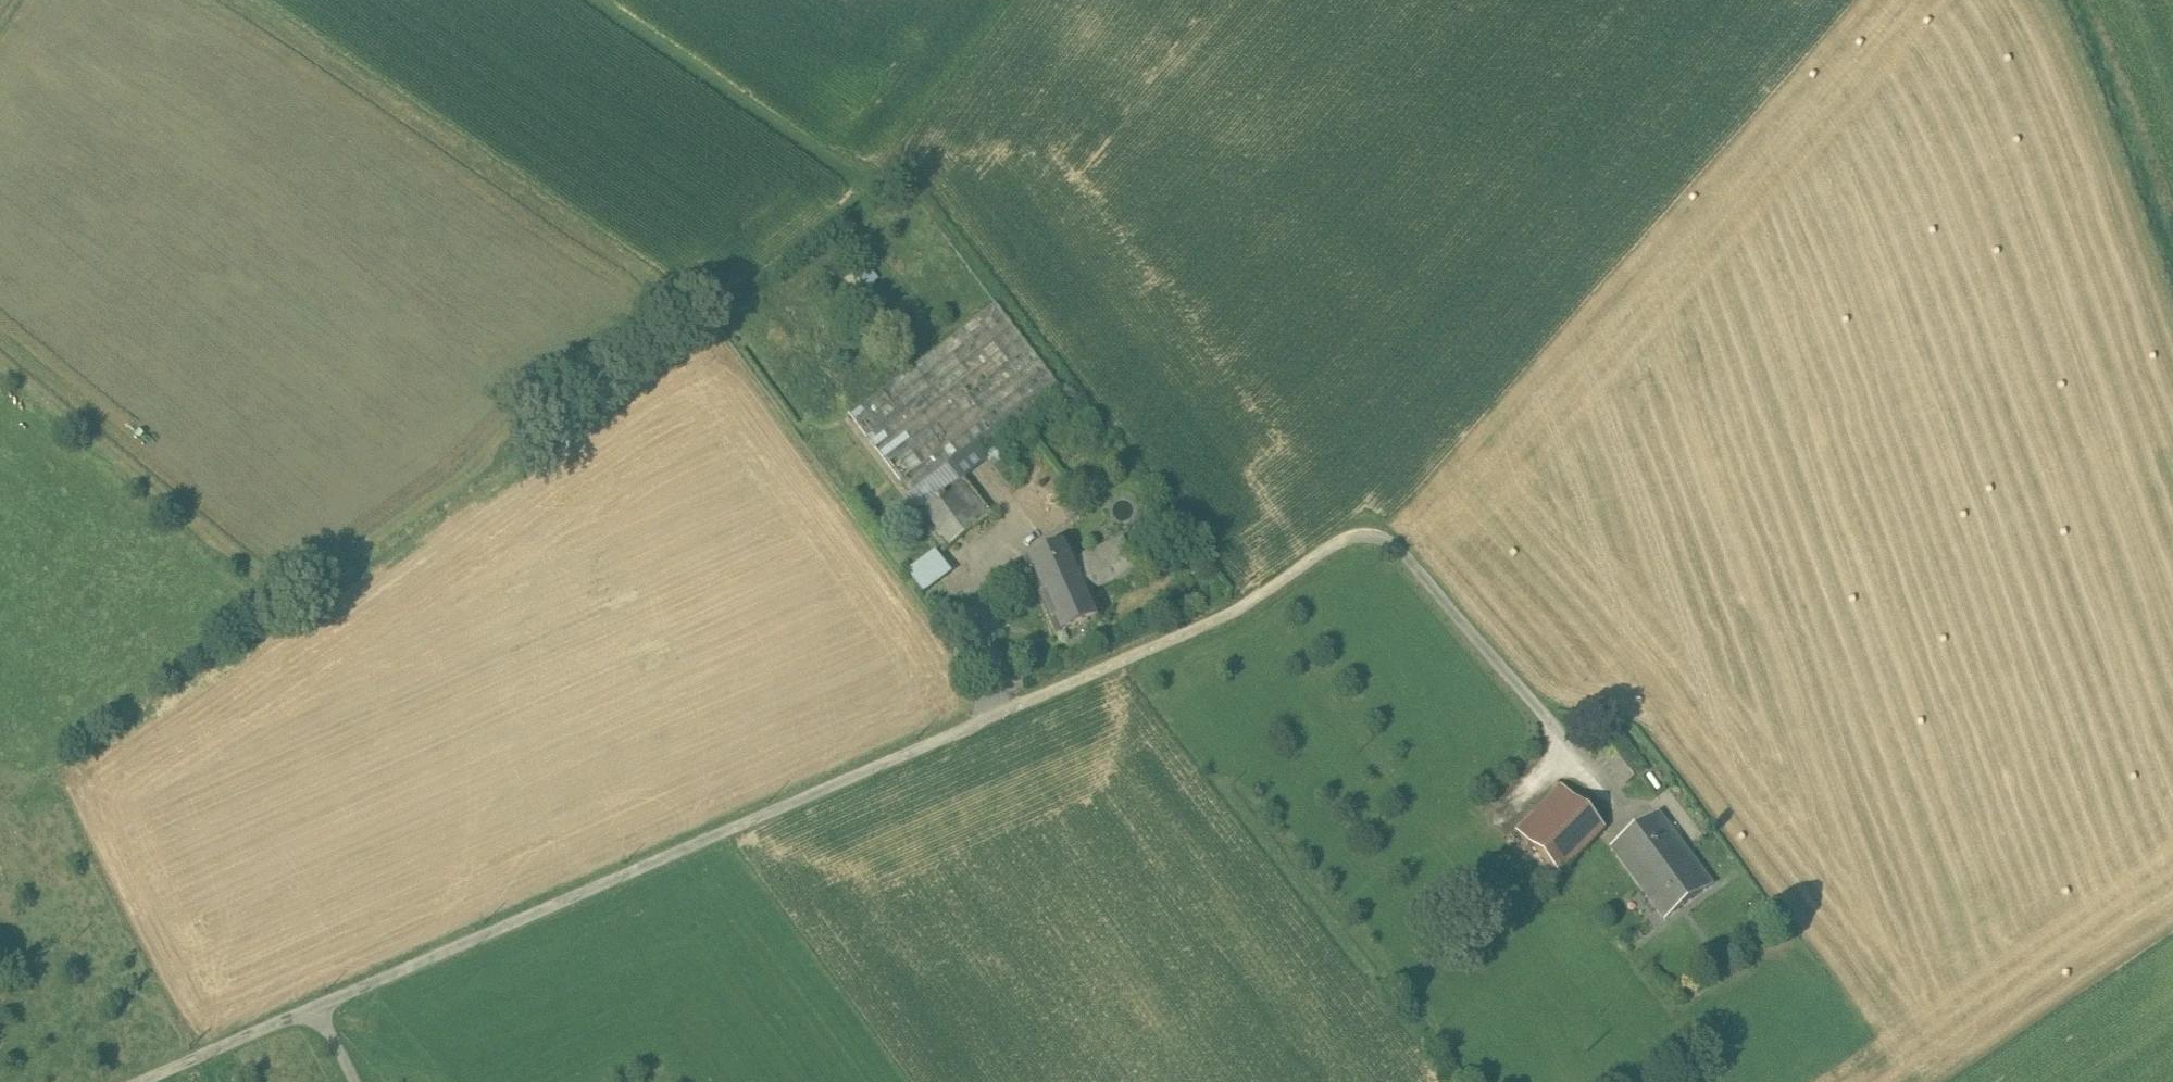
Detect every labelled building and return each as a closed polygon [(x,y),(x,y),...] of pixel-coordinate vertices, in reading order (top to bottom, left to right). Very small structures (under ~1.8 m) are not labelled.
[(865,264),(844,279),(859,300),(880,285),(865,264)] [(965,482),(925,512),(953,548),(993,518),(965,482)] [(1121,540),(1075,561),(1089,591),(1135,570),(1121,540)] [(1064,543),(1027,560),(1063,639),(1101,621),(1064,543)] [(911,570),(929,593),(957,572),(939,549),(911,570)] [(1561,783),(1515,831),(1561,876),(1608,828),(1561,783)] [(1715,881),(1660,814),(1611,854),(1666,921),(1715,881)]
